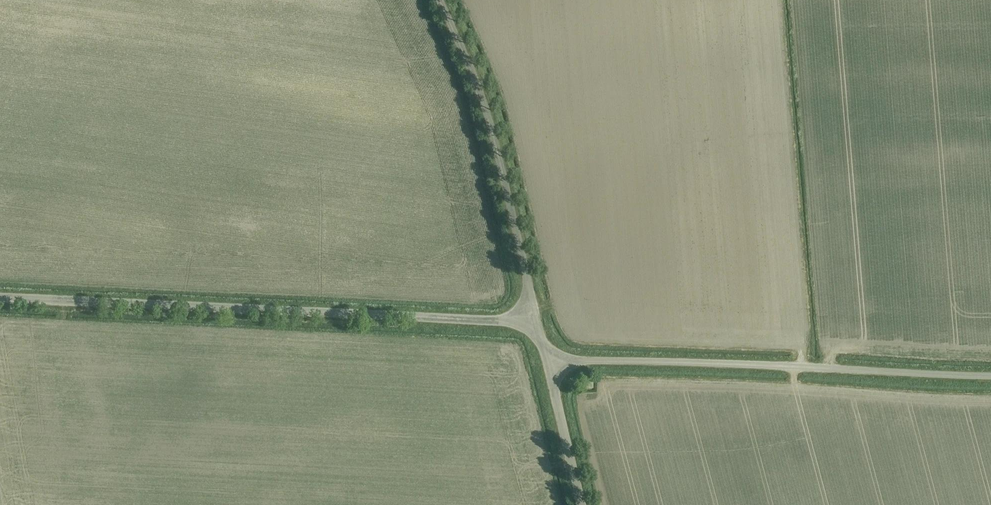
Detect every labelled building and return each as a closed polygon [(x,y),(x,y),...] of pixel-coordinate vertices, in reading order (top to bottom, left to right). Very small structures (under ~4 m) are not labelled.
[(648,4),(642,5),(644,21),(650,21),(648,4)]
